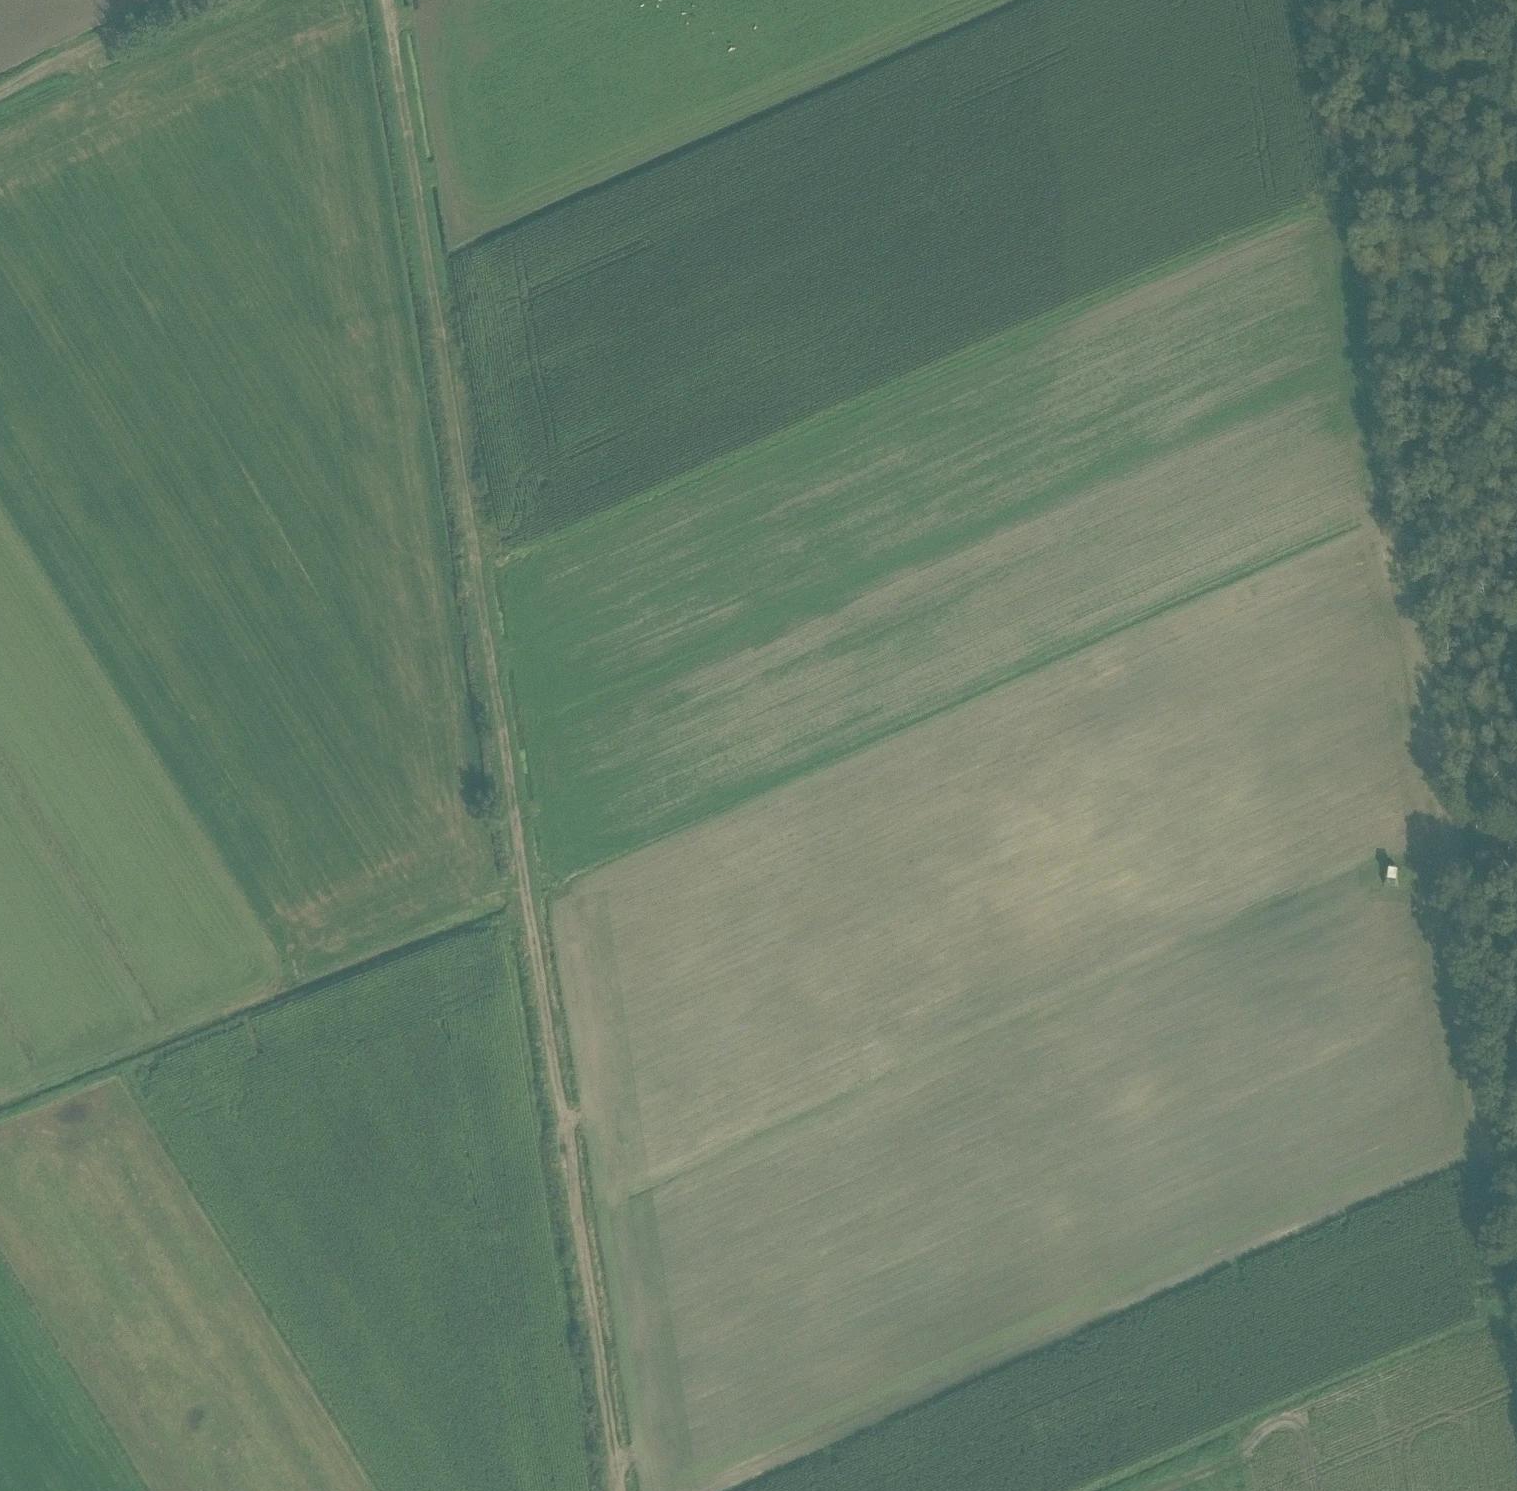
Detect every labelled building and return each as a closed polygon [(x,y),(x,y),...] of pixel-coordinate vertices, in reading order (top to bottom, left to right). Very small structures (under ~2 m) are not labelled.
[(1385,886),(1398,887),(1398,872),(1396,868),(1395,869),(1393,872),(1386,872),(1385,886)]
